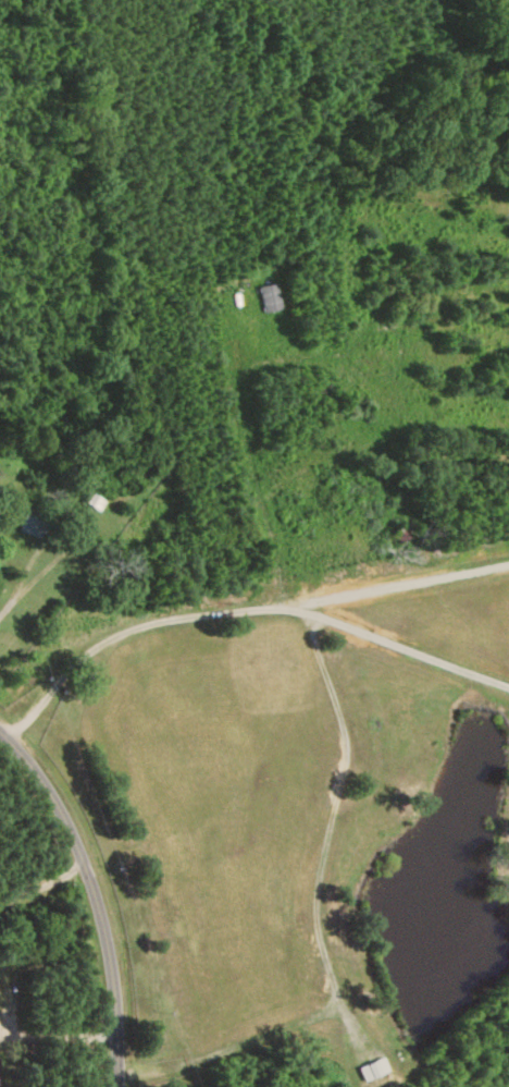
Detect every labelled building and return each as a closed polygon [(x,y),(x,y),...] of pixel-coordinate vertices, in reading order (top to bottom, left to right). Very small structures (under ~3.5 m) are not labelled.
[(84,503),(99,512),(105,502),(90,492),(84,503)] [(17,530),(41,541),(52,518),(29,507),(17,530)]
